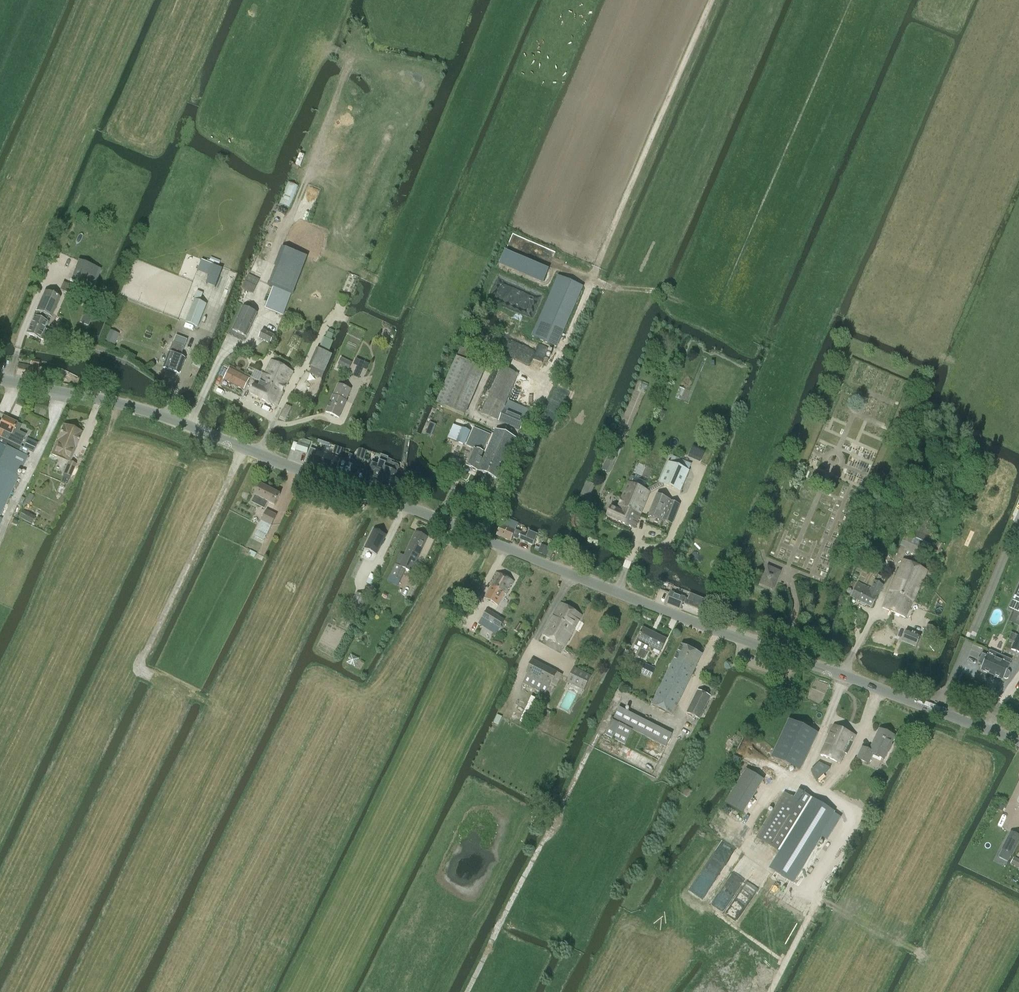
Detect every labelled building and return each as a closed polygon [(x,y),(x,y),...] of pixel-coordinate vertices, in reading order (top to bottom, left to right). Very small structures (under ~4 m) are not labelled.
[(288,182),(283,204),(292,207),(297,184),(288,182)] [(282,267),(266,309),(283,315),(291,294),(293,295),(307,257),(296,253),(300,242),(285,236),(280,247),(282,248),(275,264),(282,267)] [(543,283),(549,269),(505,250),(499,264),(543,283)] [(210,274),(207,283),(218,286),(224,266),(202,260),(199,271),(210,274)] [(97,279),(75,271),(71,280),(93,288),(97,279)] [(558,277),(532,336),(556,347),(582,287),(558,277)] [(257,286),(245,281),(242,289),(253,294),(257,286)] [(75,287),(63,283),(60,290),(72,295),(75,287)] [(34,337),(52,295),(45,291),(36,311),(37,312),(34,317),(27,334),(34,337)] [(198,327),(207,304),(200,302),(203,293),(197,291),(185,322),(198,327)] [(52,295),(34,337),(46,342),(51,331),(44,329),(47,322),(49,317),(51,318),(60,298),(52,295)] [(243,307),(233,330),(246,337),(257,313),(243,307)] [(86,308),(80,323),(88,326),(94,311),(86,308)] [(355,324),(350,334),(362,340),(367,331),(355,324)] [(109,330),(103,344),(113,349),(119,334),(109,330)] [(271,344),(275,336),(263,330),(259,338),(271,344)] [(327,334),(324,340),(330,342),(333,336),(328,334),(327,334)] [(176,335),(173,343),(170,352),(164,368),(179,374),(185,358),(181,356),(184,347),(187,340),(176,335)] [(324,339),(319,350),(328,354),(332,343),(330,342),(324,340),(324,339)] [(468,359),(471,350),(462,347),(459,357),(468,359)] [(324,373),(331,355),(328,354),(319,350),(318,350),(311,368),(312,368),(322,372),(324,373)] [(193,366),(200,368),(204,359),(197,356),(193,366)] [(352,362),(342,357),(338,365),(349,369),(352,362)] [(464,416),(484,370),(457,358),(437,404),(464,416)] [(357,367),(353,376),(359,379),(363,369),(367,371),(369,365),(356,359),(354,365),(357,367)] [(271,360),(260,382),(279,391),(272,404),(277,407),(283,392),(286,386),(293,372),(271,360)] [(18,364),(16,374),(31,378),(35,378),(35,379),(42,380),(43,378),(48,380),(48,379),(56,381),(59,372),(51,369),(45,368),(45,370),(37,368),(36,372),(32,371),(33,367),(18,364)] [(502,367),(482,412),(520,429),(528,411),(508,402),(506,407),(504,406),(518,374),(502,367)] [(312,368),(310,375),(320,379),(322,372),(312,368)] [(249,379),(235,373),(231,371),(226,382),(244,390),(249,379)] [(250,393),(272,404),(279,391),(260,382),(258,387),(254,385),(250,393)] [(333,396),(326,412),(339,418),(346,401),(351,390),(338,384),(333,396)] [(285,421),(291,408),(286,405),(279,419),(285,421)] [(26,456),(29,450),(23,448),(21,447),(26,435),(19,432),(21,426),(17,424),(9,420),(6,419),(3,417),(0,423),(0,444),(26,456)] [(58,441),(53,453),(67,459),(71,460),(76,447),(82,433),(64,425),(57,441),(58,441)] [(453,425),(448,437),(457,441),(465,445),(470,432),(463,429),(453,425)] [(466,446),(470,447),(475,450),(467,466),(472,468),(473,470),(475,472),(477,470),(479,471),(483,460),(480,459),(483,453),(491,435),(474,428),(466,446)] [(483,460),(479,471),(498,480),(516,439),(496,430),(483,460)] [(27,439),(23,448),(29,450),(33,453),(38,444),(27,439)] [(299,441),(296,451),(307,454),(311,442),(303,440),(299,441)] [(28,457),(26,456),(0,444),(0,516),(0,517),(28,457)] [(613,453),(619,456),(621,450),(616,447),(613,453)] [(691,447),(688,455),(701,460),(704,453),(691,447)] [(366,451),(359,449),(357,457),(364,459),(366,451)] [(318,452),(313,466),(336,474),(341,460),(318,452)] [(356,457),(350,455),(348,462),(354,464),(356,457)] [(601,469),(610,473),(616,459),(608,455),(601,469)] [(388,459),(387,463),(378,486),(393,492),(398,481),(394,480),(399,467),(398,465),(392,462),(392,460),(388,459)] [(70,477),(75,465),(69,462),(64,474),(70,477)] [(378,486),(387,463),(383,462),(382,462),(380,465),(372,462),(365,482),(369,483),(378,486)] [(680,492),(689,471),(668,462),(660,483),(680,492)] [(70,478),(63,476),(61,482),(67,485),(70,478)] [(412,482),(405,480),(402,487),(409,490),(412,482)] [(648,491),(633,485),(629,483),(622,498),(631,502),(628,510),(640,515),(650,493),(648,491)] [(255,496),(252,503),(265,509),(268,502),(275,505),(280,495),(261,485),(255,496)] [(657,495),(649,516),(660,521),(662,521),(662,520),(673,524),(680,505),(671,501),(657,495)] [(628,510),(631,502),(622,498),(617,510),(611,507),(607,516),(635,529),(640,515),(628,510)] [(36,517),(23,510),(19,518),(32,525),(36,517)] [(261,521),(257,530),(267,535),(272,526),(277,515),(266,510),(261,521)] [(909,544),(927,552),(933,539),(930,538),(933,532),(929,530),(932,523),(921,517),(909,544)] [(501,525),(497,536),(511,542),(513,536),(519,539),(522,533),(522,532),(516,529),(518,524),(505,519),(502,525),(501,525)] [(374,529),(364,549),(377,555),(386,536),(374,529)] [(390,576),(388,581),(398,586),(401,581),(406,570),(411,572),(423,546),(427,537),(416,532),(410,546),(405,557),(400,554),(390,576)] [(519,539),(533,545),(537,535),(529,532),(528,535),(522,533),(519,539)] [(540,548),(538,553),(547,557),(550,549),(548,548),(541,546),(540,548)] [(895,593),(913,602),(927,571),(904,560),(888,596),(893,598),(895,593)] [(764,577),(762,583),(769,586),(771,581),(772,581),(773,578),(774,579),(777,572),(769,569),(765,578),(764,577)] [(507,595),(514,582),(496,573),(490,586),(491,586),(484,598),(498,605),(504,593),(507,595)] [(883,585),(875,581),(871,589),(858,583),(851,597),(860,602),(860,604),(865,606),(866,605),(872,608),(882,588),(883,585)] [(359,613),(367,598),(357,593),(350,608),(359,613)] [(680,609),(685,598),(671,593),(667,604),(680,609)] [(905,618),(913,602),(895,593),(893,598),(888,596),(882,608),(905,618)] [(701,618),(708,602),(689,595),(683,610),(701,618)] [(561,603),(542,635),(564,648),(575,629),(582,615),(561,603)] [(503,617),(502,619),(487,610),(483,618),(500,628),(505,618),(503,617)] [(936,628),(928,625),(923,637),(931,641),(936,628)] [(638,639),(635,646),(641,649),(637,656),(643,659),(647,652),(650,646),(661,652),(666,640),(643,628),(638,639)] [(916,647),(921,636),(906,630),(902,641),(916,647)] [(1008,639),(1014,642),(1011,649),(1018,653),(1018,636),(1017,636),(1017,635),(1011,632),(1008,639)] [(672,715),(702,655),(682,645),(652,705),(672,715)] [(982,654),(978,663),(983,665),(980,670),(981,671),(1003,680),(1003,681),(1004,678),(1006,679),(1008,679),(1010,674),(1009,672),(1007,671),(1010,665),(1010,664),(1012,660),(1005,657),(1003,662),(999,660),(1001,655),(990,650),(988,655),(987,655),(987,656),(982,654)] [(528,673),(523,683),(545,695),(550,685),(551,685),(557,672),(532,660),(526,672),(528,673)] [(644,666),(641,673),(651,678),(654,671),(644,666)] [(584,690),(591,677),(574,668),(567,682),(584,690)] [(699,719),(710,697),(698,691),(687,713),(699,719)] [(619,707),(605,735),(625,745),(633,730),(666,747),(672,734),(619,707)] [(789,720),(772,757),(800,771),(818,733),(789,720)] [(834,726),(820,755),(840,764),(845,753),(847,754),(856,736),(834,726)] [(863,747),(857,759),(868,764),(873,754),(884,759),(894,736),(880,730),(870,751),(863,747)] [(739,764),(741,759),(734,755),(732,760),(739,764)] [(831,769),(819,762),(811,771),(817,782),(831,769)] [(747,769),(726,803),(743,814),(764,780),(747,769)] [(687,788),(683,794),(687,797),(691,790),(687,788)] [(781,800),(757,838),(781,853),(785,856),(800,865),(828,819),(813,810),(785,793),(781,800)] [(1016,846),(1018,841),(1018,836),(1011,832),(1007,841),(1002,849),(1003,850),(999,857),(1008,862),(1012,854),(1016,846)] [(1011,863),(1018,868),(1018,860),(1014,857),(1011,863)]
